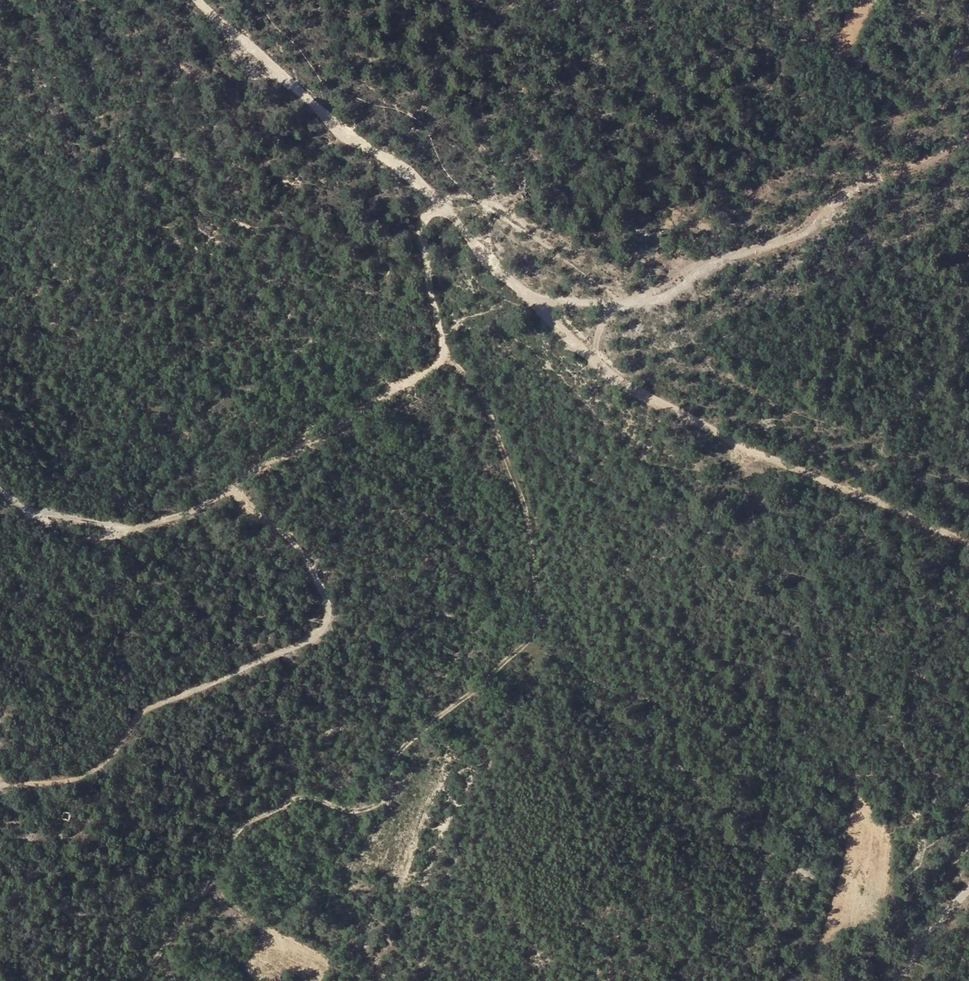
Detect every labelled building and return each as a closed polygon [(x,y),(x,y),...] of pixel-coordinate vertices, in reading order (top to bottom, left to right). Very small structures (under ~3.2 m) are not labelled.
[(61,819),(70,822),(72,813),(64,810),(61,819)]
